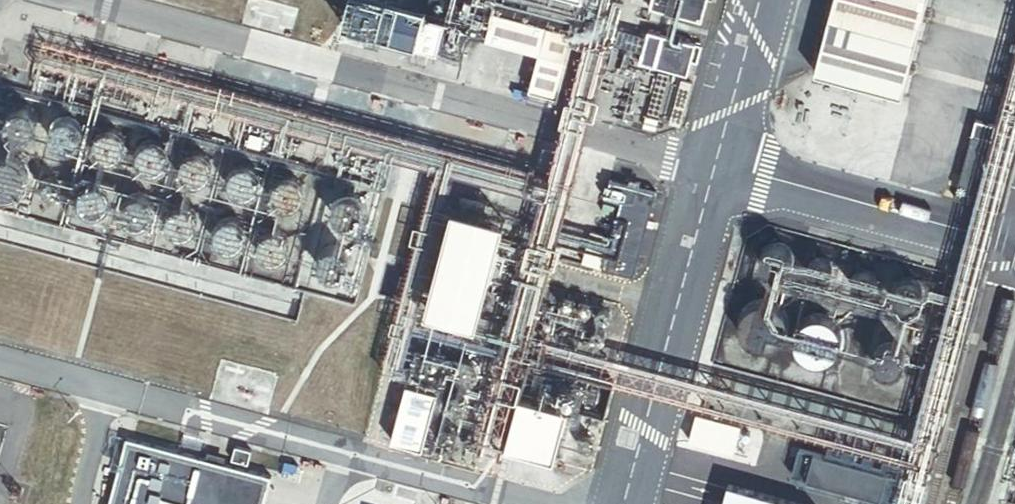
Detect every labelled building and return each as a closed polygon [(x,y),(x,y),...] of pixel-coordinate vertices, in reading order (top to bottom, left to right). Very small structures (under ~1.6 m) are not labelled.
[(711,0),(656,0),(655,5),(706,18),(711,0)] [(932,0),(839,0),(819,74),(906,97),(932,0)] [(560,99),(578,36),(496,14),(488,43),(542,58),(533,92),(560,99)] [(692,71),(700,40),(653,28),(644,59),(692,71)] [(326,174),(0,89),(0,210),(297,287),(326,174)] [(987,169),(997,126),(979,121),(962,186),(977,190),(982,168),(987,169)] [(638,273),(659,193),(612,180),(608,199),(624,203),(607,264),(638,273)] [(354,230),(359,228),(363,226),(366,222),(368,217),(368,212),(366,207),(363,203),(358,200),(353,199),(348,200),(344,202),(340,206),(338,210),(338,215),(339,220),(341,224),(345,228),(349,229),(354,230)] [(483,331),(510,230),(462,218),(436,318),(483,331)] [(796,258),(796,254),(796,250),(794,247),(792,244),(788,241),(785,240),(781,240),(778,240),(774,242),(771,244),(768,247),(767,250),(766,253),(766,257),(768,261),(769,264),(772,267),(775,269),(779,270),(783,270),(787,269),(790,267),(793,264),(795,261),(796,258)] [(342,284),(347,283),(351,280),(354,276),(355,272),(355,266),(354,262),(350,258),(346,255),(341,254),(336,255),(332,257),(328,260),(326,265),(325,270),(326,275),(329,279),(332,282),(337,284),(342,284)] [(834,275),(836,272),(836,270),(837,267),(836,264),(835,261),(833,259),(831,258),(828,257),(826,256),(823,257),(820,258),(818,259),(816,261),(815,264),(815,267),(815,270),(815,272),(817,275),(819,276),(821,278),(824,278),(827,278),(830,278),(832,276),(834,275)] [(876,285),(877,283),(878,280),(878,277),(878,275),(877,272),(875,270),(873,269),(870,267),(868,267),(865,268),(862,269),(860,270),(858,272),(857,274),(856,277),(857,280),(857,283),(859,285),(861,287),(863,288),(866,289),(869,289),(872,288),(874,287),(876,285)] [(926,293),(927,289),(926,286),(924,282),(922,279),(919,277),(915,275),(912,275),(908,275),(904,277),(901,279),(899,282),(897,285),(896,289),(897,293),(898,297),(900,300),(902,302),(906,304),(909,305),(913,305),(917,304),(920,302),(923,300),(925,297),(926,293)] [(789,332),(790,326),(791,321),(790,315),(787,309),(784,305),(779,302),(774,299),(768,299),(762,299),(756,302),(752,305),(748,309),(746,314),(745,320),(745,326),(747,332),(750,336),(754,340),(759,343),(765,345),(771,345),(776,343),(781,341),(785,337),(789,332)] [(801,346),(803,350),(804,351),(808,355),(814,358),(819,359),(825,359),(831,358),(836,355),(840,351),(844,346),(846,340),(846,335),(845,329),(842,323),(838,319),(834,315),(828,313),(822,312),(817,313),(811,315),(806,319),(803,323),(800,329),(799,334),(799,340),(801,346)] [(910,359),(910,355),(909,352),(907,348),(905,345),(902,343),(899,342),(895,341),(891,342),(888,343),(885,345),(882,348),(880,352),(880,355),(880,359),(881,363),(883,366),(886,368),(889,370),(893,371),(897,371),(901,370),(904,368),(906,366),(908,363),(910,359)] [(579,417),(586,388),(543,377),(535,406),(579,417)] [(128,442),(111,503),(265,503),(271,480),(128,442)] [(818,457),(811,486),(887,503),(891,503),(898,476),(818,457)] [(733,491),(729,503),(782,503),(733,491)]
